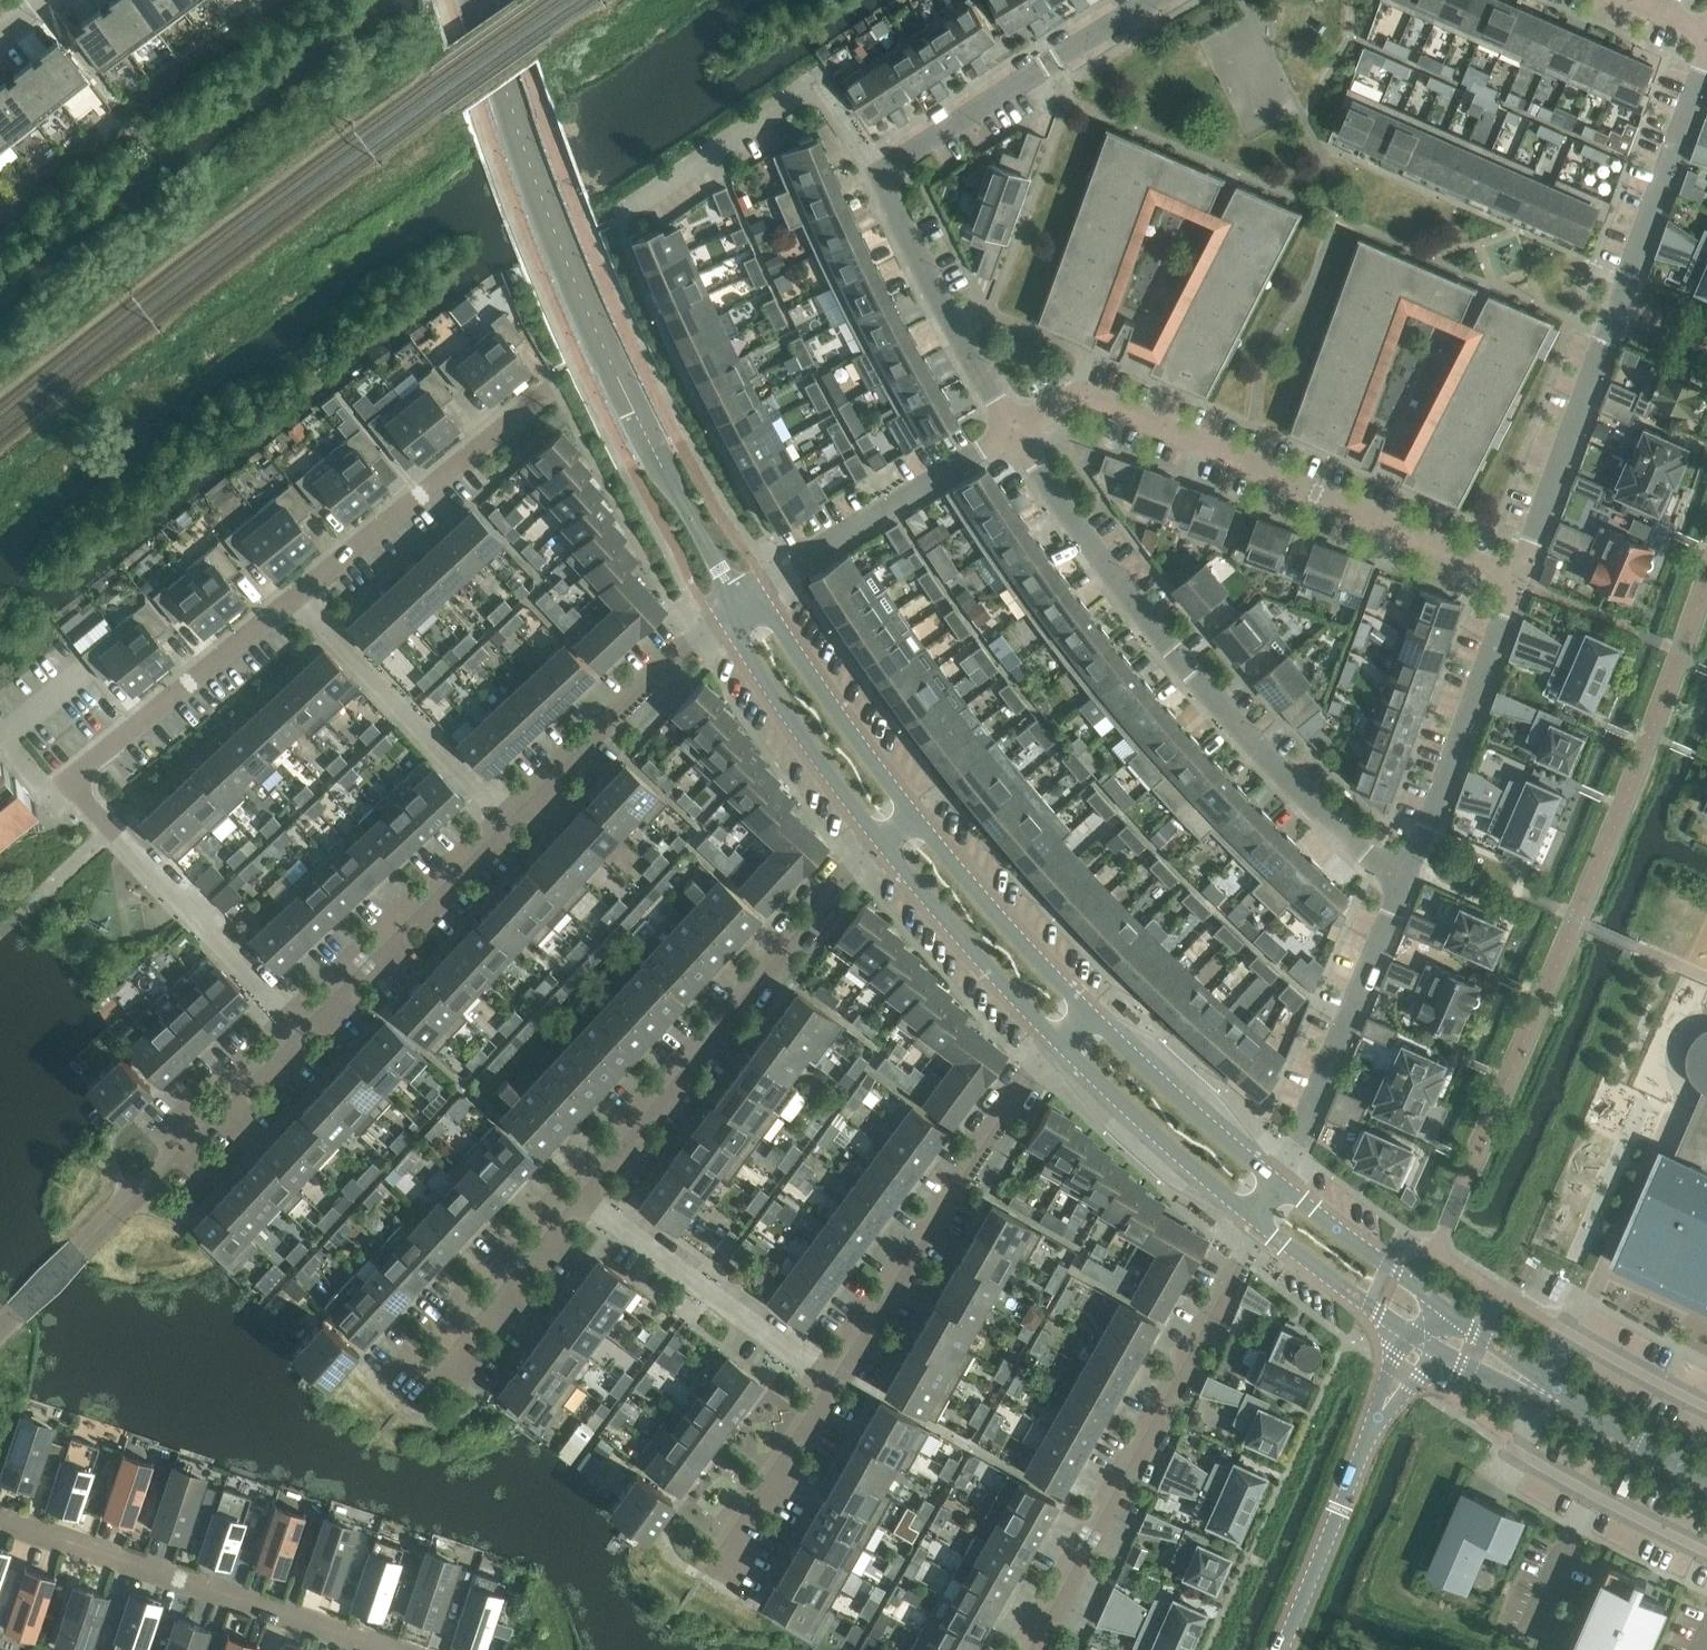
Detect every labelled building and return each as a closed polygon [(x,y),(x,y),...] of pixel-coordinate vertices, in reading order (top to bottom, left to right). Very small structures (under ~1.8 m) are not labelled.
[(133,0),(117,0),(101,12),(130,52),(157,32),(133,0)] [(175,0),(133,0),(157,32),(184,13),(175,0)] [(184,13),(202,0),(175,0),(184,13)] [(949,11),(945,6),(943,7),(973,53),(995,38),(970,0),(967,0),(949,11)] [(1010,29),(1032,15),(1023,0),(992,0),(1010,29)] [(1032,15),(1054,1),(1053,0),(1023,0),(1032,15)] [(1090,5),(1087,0),(1083,0),(1076,4),(1080,12),(1090,5)] [(1413,12),(1419,0),(1385,0),(1413,12)] [(1413,12),(1435,22),(1445,0),(1419,0),(1413,12)] [(1435,22),(1457,32),(1471,0),(1445,0),(1435,22)] [(1457,32),(1479,41),(1497,0),(1471,0),(1457,32)] [(1479,41),(1501,51),(1520,9),(1499,0),(1497,0),(1479,41)] [(941,9),(945,14),(925,27),(952,67),(973,53),(943,7),(941,9)] [(1520,9),(1501,51),(1523,60),(1542,19),(1520,9)] [(73,32),(102,73),(130,52),(101,12),(73,32)] [(874,12),(866,17),(871,25),(880,20),(874,12)] [(1041,17),(1031,23),(1035,30),(1045,24),(1041,17)] [(884,18),(872,26),(880,37),(891,30),(884,18)] [(1523,60),(1522,64),(1544,74),(1545,70),(1564,28),(1542,19),(1523,60)] [(1039,37),(1049,31),(1045,24),(1035,30),(1039,37)] [(909,38),(905,32),(903,34),(932,79),(952,67),(925,27),(909,38)] [(1564,28),(1545,70),(1567,80),(1586,38),(1564,28)] [(901,35),(904,40),(887,51),(913,92),(932,79),(903,34),(901,35)] [(1388,38),(1383,48),(1395,53),(1400,43),(1388,38)] [(1586,38),(1567,80),(1590,89),(1608,47),(1586,38)] [(90,81),(59,42),(32,64),(63,103),(90,81)] [(1407,59),(1412,49),(1400,43),(1395,53),(1407,59)] [(1608,47),(1590,89),(1612,99),(1630,57),(1608,47)] [(868,64),(865,59),(863,60),(892,105),(913,92),(887,51),(868,64)] [(981,55),(971,61),(976,68),(985,62),(981,55)] [(1387,57),(1382,66),(1395,72),(1399,62),(1387,57)] [(1432,57),(1427,67),(1440,72),(1444,63),(1432,57)] [(1644,113),(1650,96),(1641,93),(1653,67),(1630,57),(1612,99),(1644,113)] [(864,67),(844,80),(850,89),(844,93),(852,107),(859,103),(870,120),(892,105),(863,60),(860,61),(864,67)] [(980,75),(990,69),(985,62),(976,68),(980,75)] [(1407,77),(1411,67),(1399,62),(1395,72),(1407,77)] [(1452,78),(1456,68),(1444,63),(1440,72),(1452,78)] [(63,103),(32,64),(6,84),(37,124),(63,103)] [(1431,76),(1427,86),(1439,91),(1443,81),(1431,76)] [(1475,80),(1470,89),(1476,92),(1482,95),(1487,85),(1475,80)] [(940,81),(931,87),(935,94),(945,88),(940,81)] [(1451,96),(1455,86),(1443,81),(1439,91),(1451,96)] [(6,84),(0,89),(0,131),(11,144),(37,124),(6,84)] [(1495,100),(1499,90),(1487,85),(1482,95),(1489,97),(1495,100)] [(940,101),(950,95),(945,88),(935,94),(940,101)] [(1351,109),(1340,134),(1363,144),(1381,103),(1349,89),(1343,105),(1351,109)] [(1506,101),(1518,107),(1522,97),(1510,91),(1506,101)] [(1476,92),(1472,102),(1484,107),(1489,97),(1482,95),(1476,92)] [(1496,112),(1499,106),(1501,103),(1495,100),(1489,97),(1484,107),(1496,112)] [(1385,154),(1403,112),(1381,103),(1363,144),(1385,154)] [(1542,105),(1538,115),(1550,120),(1554,110),(1542,105)] [(1554,110),(1550,120),(1571,130),(1578,116),(1556,106),(1554,110)] [(900,107),(890,113),(895,120),(905,114),(900,107)] [(1521,115),(1509,110),(1505,120),(1517,125),(1521,115)] [(1407,164),(1425,122),(1403,112),(1385,154),(1407,164)] [(899,127),(909,121),(905,114),(895,120),(899,127)] [(1429,173),(1447,132),(1425,122),(1407,164),(1429,173)] [(1541,124),(1537,134),(1549,139),(1553,129),(1541,124)] [(1586,124),(1582,134),(1594,140),(1598,130),(1586,124)] [(1561,144),(1565,134),(1553,129),(1549,139),(1561,144)] [(1606,145),(1610,135),(1598,130),(1594,140),(1606,145)] [(1610,135),(1606,145),(1628,155),(1629,153),(1635,138),(1613,130),(1610,135)] [(0,131),(0,153),(11,144),(0,131)] [(999,166),(993,163),(982,195),(1018,208),(1044,137),(1029,132),(1020,157),(1004,152),(999,166)] [(1451,183),(1469,141),(1447,132),(1429,173),(1451,183)] [(1209,213),(1224,180),(1119,134),(1116,133),(1099,162),(1097,161),(1096,162),(1098,164),(1103,166),(1087,193),(1086,193),(1085,194),(1087,195),(1092,197),(1076,225),(1074,224),(1073,225),(1075,226),(1081,229),(1064,256),(1063,256),(1062,257),(1064,258),(1069,260),(1053,288),(1051,287),(1051,288),(1052,289),(1058,292),(1041,321),(1044,322),(1096,345),(1100,334),(1099,334),(1153,188),(1209,213)] [(830,171),(817,138),(813,139),(812,136),(799,141),(801,145),(773,156),(787,190),(830,171)] [(1473,193),(1491,151),(1469,141),(1451,183),(1473,193)] [(1697,142),(1690,161),(1706,165),(1706,146),(1697,142)] [(1585,143),(1580,153),(1593,158),(1597,148),(1585,143)] [(1605,163),(1609,153),(1597,148),(1593,158),(1605,163)] [(1495,202),(1514,160),(1491,151),(1473,193),(1495,202)] [(1533,178),(1536,170),(1514,160),(1495,202),(1517,212),(1532,178),(1533,178)] [(844,203),(836,184),(840,182),(834,170),(830,171),(787,190),(775,195),(789,228),(801,222),(844,203)] [(1554,188),(1553,187),(1533,178),(1532,178),(1517,212),(1539,221),(1554,188)] [(1557,179),(1553,187),(1554,188),(1539,221),(1561,231),(1580,189),(1557,179)] [(1291,209),(1237,186),(1221,217),(1229,221),(1158,359),(1157,359),(1152,369),(1204,392),(1207,393),(1217,361),(1222,363),(1224,364),(1225,363),(1223,362),(1232,331),(1237,334),(1240,334),(1240,333),(1238,332),(1247,302),(1253,304),(1255,305),(1255,303),(1254,303),(1263,272),(1268,274),(1270,275),(1271,274),(1269,273),(1278,242),(1283,245),(1286,245),(1286,244),(1284,243),(1294,211),(1291,209)] [(735,210),(726,187),(712,192),(722,215),(735,210)] [(1584,241),(1595,215),(1605,219),(1611,203),(1580,189),(1561,231),(1584,241)] [(746,195),(738,199),(742,209),(750,205),(746,195)] [(970,226),(977,229),(972,242),(987,248),(977,274),(992,279),(1018,208),(982,195),(970,226)] [(848,202),(844,203),(801,222),(816,255),(858,235),(850,216),(854,214),(848,202)] [(749,224),(756,242),(770,236),(763,218),(749,224)] [(1669,219),(1662,239),(1706,258),(1706,230),(1702,241),(1669,219)] [(748,240),(742,227),(730,232),(736,246),(748,240)] [(687,251),(677,228),(661,234),(659,230),(634,240),(646,268),(687,251)] [(873,266),(864,247),(868,245),(862,233),(858,235),(816,255),(831,287),(873,266)] [(1706,294),(1706,258),(1662,239),(1655,257),(1691,266),(1687,277),(1700,286),(1699,290),(1706,294)] [(1475,290),(1370,244),(1368,243),(1350,272),(1349,271),(1348,272),(1350,273),(1355,276),(1339,303),(1337,302),(1337,304),(1338,305),(1344,307),(1328,335),(1326,334),(1325,335),(1327,336),(1332,339),(1316,366),(1314,365),(1314,367),(1316,368),(1321,370),(1305,398),(1303,397),(1302,398),(1304,399),(1309,401),(1293,430),(1295,432),(1348,455),(1352,444),(1351,444),(1404,297),(1461,322),(1475,290)] [(696,272),(687,251),(646,268),(655,290),(696,272)] [(755,255),(743,261),(749,274),(761,269),(755,255)] [(786,269),(779,255),(766,261),(772,275),(786,269)] [(831,287),(847,319),(889,298),(879,279),(883,277),(877,265),(873,266),(831,287)] [(755,287),(767,282),(761,269),(749,274),(755,287)] [(706,294),(696,272),(655,290),(666,312),(706,294)] [(794,286),(787,272),(774,278),(780,292),(794,286)] [(716,315),(706,294),(666,312),(675,334),(716,315)] [(1543,319),(1489,295),(1472,327),(1480,331),(1409,469),(1404,479),(1456,502),(1455,504),(1460,506),(1555,322),(1543,317),(1543,319)] [(905,329),(895,310),(899,308),(892,296),(889,298),(847,319),(863,351),(905,329)] [(774,297),(762,303),(768,316),(780,310),(774,297)] [(738,331),(728,309),(716,315),(675,334),(686,356),(726,337),(738,331)] [(775,329),(787,323),(780,310),(768,316),(775,329)] [(529,368),(513,347),(524,338),(503,311),(490,322),(495,327),(475,343),(512,389),(525,378),(522,374),(529,368)] [(1110,353),(1122,358),(1128,349),(1136,323),(1126,318),(1113,343),(1110,353)] [(863,351),(851,357),(868,389),(880,382),(921,359),(911,341),(915,339),(908,327),(905,329),(863,351)] [(800,335),(788,341),(795,354),(807,348),(800,335)] [(736,358),(726,337),(686,356),(696,378),(736,358)] [(410,340),(397,350),(402,358),(412,359),(420,353),(410,340)] [(451,353),(438,364),(460,390),(471,381),(488,401),(496,395),(499,399),(512,389),(475,343),(456,359),(451,353)] [(802,367),(813,361),(807,348),(795,354),(802,367)] [(748,352),(736,358),(696,378),(708,399),(747,379),(759,373),(748,352)] [(925,357),(921,359),(880,382),(898,413),(941,388),(938,390),(928,371),(931,369),(925,357)] [(453,437),(450,432),(458,426),(441,405),(453,396),(431,369),(419,380),(421,382),(401,398),(441,447),(453,437)] [(1637,393),(1612,382),(1606,397),(1636,410),(1646,414),(1653,398),(1679,409),(1679,414),(1680,416),(1684,418),(1688,418),(1691,414),(1693,416),(1697,407),(1701,408),(1704,406),(1706,402),(1705,399),(1702,395),(1704,389),(1664,372),(1661,370),(1657,370),(1653,371),(1651,374),(1649,378),(1642,393),(1643,393),(1641,397),(1636,394),(1637,393)] [(708,399),(718,421),(758,400),(747,379),(708,399)] [(815,380),(804,386),(811,399),(822,392),(815,380)] [(945,402),(949,400),(941,388),(898,413),(886,420),(905,452),(956,421),(945,402)] [(818,412),(829,405),(822,392),(811,399),(818,412)] [(334,393),(322,403),(330,414),(342,404),(334,393)] [(1600,410),(1630,424),(1636,410),(1606,397),(1600,410)] [(424,453),(428,457),(441,447),(401,398),(382,414),(380,411),(367,422),(388,448),(400,439),(417,459),(424,453)] [(718,421),(730,442),(769,421),(758,400),(718,421)] [(866,430),(850,401),(838,407),(855,437),(866,430)] [(837,420),(826,426),(833,439),(845,433),(837,420)] [(730,442),(741,463),(780,442),(769,421),(730,442)] [(1598,421),(1592,434),(1605,440),(1611,427),(1598,421)] [(382,494),(379,490),(386,484),(370,463),(381,454),(360,427),(328,454),(369,505),(382,494)] [(1361,463),(1374,468),(1379,458),(1388,433),(1379,428),(1365,452),(1361,463)] [(1676,482),(1686,459),(1683,458),(1687,448),(1651,433),(1652,431),(1646,428),(1636,450),(1638,451),(1634,461),(1633,462),(1673,480),(1673,481),(1676,482)] [(577,448),(560,430),(535,454),(534,453),(519,468),(536,486),(572,452),(573,453),(577,448)] [(867,431),(855,438),(863,451),(874,444),(867,431)] [(840,452),(852,445),(845,433),(833,439),(840,452)] [(741,463),(753,484),(792,463),(780,442),(741,463)] [(867,457),(874,470),(887,462),(879,450),(867,457)] [(584,475),(589,470),(573,453),(572,452),(536,486),(531,490),(548,509),(553,504),(552,504),(584,475)] [(843,460),(856,481),(868,473),(856,453),(843,460)] [(353,511),(356,515),(369,505),(328,454),(295,480),(317,506),(329,497),(345,517),(353,511)] [(1178,483),(1179,480),(1107,454),(1101,469),(1127,478),(1122,494),(1136,499),(1133,505),(1166,517),(1167,513),(1178,483)] [(1624,484),(1619,494),(1655,509),(1654,511),(1660,514),(1670,492),(1668,491),(1673,481),(1673,480),(1633,462),(1634,461),(1630,460),(1620,483),(1624,484)] [(753,484),(765,505),(804,483),(792,463),(753,484)] [(1008,496),(1001,484),(997,487),(985,468),(945,493),(965,524),(1005,498),(1008,496)] [(552,504),(553,504),(569,521),(569,522),(595,497),(596,497),(601,493),(584,475),(552,504)] [(1578,475),(1572,489),(1600,501),(1606,487),(1578,475)] [(765,505),(778,527),(828,498),(815,476),(804,483),(765,505)] [(1236,504),(1178,483),(1167,513),(1192,522),(1190,529),(1223,540),(1236,504)] [(311,552),(307,548),(315,542),(298,521),(310,512),(289,485),(256,512),(298,563),(311,552)] [(569,521),(564,526),(580,543),(581,544),(607,519),(612,515),(596,497),(595,497),(569,522),(569,521)] [(1027,525),(1020,513),(1016,516),(1005,498),(965,524),(985,553),(1024,527),(1027,525)] [(496,507),(488,515),(496,524),(504,516),(496,507)] [(905,518),(914,533),(927,525),(917,510),(905,518)] [(500,541),(473,511),(454,528),(482,558),(500,541)] [(224,538),(246,564),(257,555),(274,575),(282,569),(285,573),(298,563),(256,512),(224,538)] [(504,532),(513,525),(504,516),(496,524),(504,532)] [(1237,539),(1243,520),(1236,517),(1229,536),(1237,539)] [(1629,532),(1646,539),(1652,526),(1635,518),(1629,532)] [(624,537),(607,519),(581,544),(580,543),(565,557),(582,574),(582,575),(618,541),(619,541),(624,537)] [(1317,540),(1259,519),(1246,555),(1279,567),(1281,561),(1306,570),(1316,542),(1317,540)] [(1243,520),(1237,539),(1246,542),(1252,523),(1243,520)] [(1593,536),(1561,522),(1555,536),(1642,574),(1645,568),(1650,569),(1653,566),(1654,563),(1654,559),(1650,556),(1654,549),(1613,531),(1610,530),(1606,529),(1603,531),(1600,534),(1598,537),(1597,539),(1592,537),(1593,536)] [(898,551),(910,544),(897,523),(885,531),(898,551)] [(1047,553),(1039,542),(1036,544),(1024,527),(985,553),(1005,583),(1044,556),(1047,553)] [(437,545),(465,574),(482,558),(454,528),(437,545)] [(925,550),(935,543),(928,533),(918,540),(925,550)] [(1550,549),(1581,563),(1581,561),(1586,564),(1585,566),(1586,566),(1584,570),(1584,574),(1585,577),(1588,580),(1591,581),(1617,593),(1616,597),(1619,601),(1622,602),(1626,602),(1629,598),(1631,599),(1642,574),(1555,536),(1550,549)] [(635,559),(619,541),(618,541),(582,575),(582,574),(577,579),(594,597),(601,591),(601,590),(625,567),(626,568),(635,559)] [(529,542),(521,550),(529,559),(537,551),(529,542)] [(1364,594),(1375,564),(1316,542),(1306,570),(1303,579),(1335,591),(1338,584),(1364,594)] [(941,543),(926,552),(935,565),(949,556),(941,543)] [(239,610),(236,606),(244,600),(227,579),(239,570),(217,544),(184,570),(186,573),(187,572),(226,621),(239,610)] [(419,561),(447,591),(465,574),(437,545),(419,561)] [(912,570),(923,563),(915,550),(904,558),(912,570)] [(537,568),(546,560),(537,551),(529,559),(537,568)] [(847,555),(810,578),(823,600),(860,576),(847,555)] [(1026,611),(1064,584),(1067,581),(1059,570),(1056,573),(1044,556),(1005,583),(1026,611)] [(447,591),(419,561),(402,578),(429,607),(447,591)] [(1215,635),(1217,634),(1240,615),(1223,595),(1228,590),(1206,563),(1176,588),(1215,635)] [(1546,564),(1540,580),(1550,585),(1557,568),(1546,564)] [(575,644),(587,657),(588,657),(598,668),(639,630),(640,631),(664,608),(626,568),(625,567),(601,590),(601,591),(616,606),(575,644)] [(860,576),(823,600),(836,620),(884,588),(871,569),(860,576)] [(927,570),(916,577),(925,589),(936,582),(927,570)] [(153,596),(174,622),(186,613),(203,633),(210,627),(214,631),(226,621),(187,572),(186,573),(167,588),(165,586),(153,596)] [(131,576),(122,584),(130,594),(139,586),(131,576)] [(554,585),(562,594),(570,586),(562,577),(554,585)] [(429,607),(402,578),(384,594),(412,624),(429,607)] [(149,579),(139,586),(147,596),(157,588),(149,579)] [(933,601),(944,594),(936,582),(925,589),(933,601)] [(1387,586),(1376,582),(1371,593),(1383,598),(1387,586)] [(513,591),(521,599),(529,591),(522,583),(513,591)] [(953,591),(962,604),(973,597),(963,584),(953,591)] [(1085,612),(1088,610),(1080,599),(1077,601),(1064,584),(1026,611),(1047,640),(1085,612)] [(1461,603),(1416,586),(1408,609),(1416,612),(1453,625),(1461,603)] [(884,588),(836,620),(850,640),(886,615),(897,608),(884,588)] [(546,591),(535,601),(565,633),(576,623),(566,612),(546,591)] [(1367,605),(1379,609),(1383,598),(1371,593),(1367,605)] [(412,624),(384,594),(367,610),(394,640),(412,624)] [(512,607),(504,599),(496,607),(503,616),(512,607)] [(168,668),(164,664),(172,658),(156,637),(167,628),(146,601),(114,628),(155,679),(168,668)] [(966,610),(977,625),(989,616),(979,601),(966,610)] [(1256,681),(1258,680),(1281,661),(1264,640),(1279,628),(1258,602),(1248,610),(1247,609),(1240,615),(1217,634),(1256,681)] [(573,606),(566,612),(576,623),(583,616),(573,606)] [(487,616),(494,624),(503,616),(496,607),(487,616)] [(850,640),(863,660),(911,627),(897,608),(886,615),(850,640)] [(953,608),(943,615),(951,627),(962,619),(953,608)] [(371,652),(376,657),(394,640),(367,610),(349,627),(371,651),(371,652)] [(524,620),(517,612),(508,620),(515,629),(524,620)] [(1098,629),(1085,612),(1047,640),(1069,668),(1106,640),(1110,637),(1101,626),(1098,629)] [(1453,625),(1416,612),(1409,633),(1446,647),(1453,625)] [(1619,647),(1589,634),(1587,638),(1571,634),(1566,645),(1525,618),(1517,639),(1606,678),(1619,647)] [(959,639),(970,631),(962,619),(951,627),(959,639)] [(499,629),(507,637),(515,629),(508,620),(499,629)] [(1373,624),(1362,620),(1357,632),(1369,636),(1373,624)] [(911,627),(863,660),(877,679),(913,654),(924,646),(911,627)] [(114,671),(131,691),(139,685),(142,689),(155,679),(114,628),(81,654),(103,680),(114,671)] [(477,640),(469,632),(460,640),(468,648),(477,640)] [(1353,643),(1365,648),(1369,636),(1357,632),(1353,643)] [(1401,655),(1438,668),(1446,647),(1409,633),(1401,655)] [(1001,634),(989,643),(997,654),(1009,644),(1001,634)] [(1562,694),(1593,708),(1606,678),(1517,639),(1510,659),(1555,670),(1550,681),(1564,690),(1562,694)] [(452,648),(459,657),(468,648),(460,640),(452,648)] [(1091,696),(1128,667),(1131,664),(1123,653),(1119,656),(1106,640),(1069,668),(1091,696)] [(489,653),(481,645),(472,653),(480,661),(489,653)] [(592,674),(564,645),(546,661),(574,691),(592,674)] [(981,645),(970,653),(979,665),(989,657),(981,645)] [(913,654),(877,679),(891,699),(927,673),(938,666),(924,646),(913,654)] [(360,688),(344,671),(324,650),(307,666),(343,705),(360,688)] [(464,661),(471,670),(480,661),(472,653),(464,661)] [(1298,728),(1299,727),(1310,718),(1320,710),(1323,708),(1305,686),(1310,682),(1288,655),(1281,661),(1258,680),(1298,728)] [(1438,668),(1401,655),(1393,676),(1430,689),(1438,668)] [(987,677),(998,669),(989,657),(979,665),(987,677)] [(1359,663),(1348,659),(1343,671),(1355,675),(1359,663)] [(529,678),(556,707),(574,691),(546,661),(529,678)] [(442,673),(434,665),(425,673),(433,681),(442,673)] [(1021,665),(1011,673),(1019,682),(1024,678),(1025,671),(1021,665)] [(291,682),(326,720),(343,705),(307,666),(291,682)] [(927,673),(891,699),(906,719),(941,693),(952,685),(938,666),(927,673)] [(1114,724),(1150,694),(1153,691),(1145,680),(1141,683),(1128,667),(1091,696),(1114,724)] [(1339,682),(1351,686),(1355,675),(1343,671),(1339,682)] [(417,681),(424,689),(433,681),(425,673),(417,681)] [(1385,697),(1422,711),(1430,689),(1393,676),(1385,697)] [(454,686),(446,678),(437,686),(445,694),(454,686)] [(511,694),(539,724),(556,707),(529,678),(511,694)] [(274,697),(301,726),(310,736),(326,720),(291,682),(274,697)] [(674,713),(692,730),(717,702),(718,703),(721,699),(703,682),(679,707),(674,713)] [(1008,682),(997,690),(1006,702),(1017,694),(1008,682)] [(941,693),(906,719),(920,738),(955,711),(966,703),(952,685),(941,693)] [(428,694),(436,703),(445,694),(437,686),(428,694)] [(1570,769),(1583,738),(1558,727),(1561,718),(1498,691),(1491,711),(1536,722),(1529,738),(1543,747),(1539,756),(1570,769)] [(539,724),(511,694),(493,711),(521,740),(539,724)] [(1015,714),(1026,705),(1017,694),(1006,702),(1015,714)] [(1114,724),(1138,751),(1173,720),(1176,717),(1167,707),(1164,710),(1150,694),(1114,724)] [(257,713),(284,741),(301,726),(274,697),(257,713)] [(1422,711),(1385,697),(1378,719),(1415,732),(1422,711)] [(1340,715),(1345,703),(1333,699),(1329,711),(1340,715)] [(692,730),(679,743),(697,760),(731,723),(732,723),(735,719),(718,703),(717,702),(692,730)] [(920,738),(935,757),(970,730),(980,722),(966,703),(955,711),(920,738)] [(1329,722),(1320,710),(1310,718),(1319,729),(1329,722)] [(521,740),(493,711),(476,727),(504,757),(521,740)] [(241,728),(268,757),(284,741),(257,713),(241,728)] [(1361,737),(1370,740),(1407,754),(1415,732),(1378,719),(1369,716),(1361,737)] [(1036,718),(1026,727),(1035,738),(1046,730),(1036,718)] [(1299,727),(1308,739),(1319,729),(1310,718),(1299,727)] [(1151,786),(1196,746),(1200,743),(1190,733),(1187,736),(1173,720),(1138,751),(1127,760),(1151,786)] [(380,730),(373,722),(366,729),(374,737),(380,730)] [(712,781),(717,775),(716,774),(745,743),(746,743),(749,739),(732,723),(731,723),(697,760),(693,764),(712,781)] [(458,744),(463,750),(486,774),(504,757),(476,727),(458,744)] [(224,744),(251,772),(260,782),(277,767),(268,757),(241,728),(224,744)] [(359,735),(367,743),(374,737),(366,729),(359,735)] [(935,757),(950,776),(985,749),(970,730),(935,757)] [(1044,749),(1055,741),(1046,730),(1035,738),(1044,749)] [(392,743),(385,735),(378,741),(386,750),(392,743)] [(1079,735),(1069,744),(1077,753),(1087,745),(1079,735)] [(1010,759),(995,740),(985,749),(950,776),(965,795),(1010,759)] [(1407,754),(1370,740),(1362,761),(1399,775),(1407,754)] [(371,748),(379,756),(386,750),(378,741),(371,748)] [(716,774),(717,775),(734,791),(759,763),(760,764),(763,760),(746,743),(745,743),(716,774)] [(208,759),(234,788),(251,772),(224,744),(208,759)] [(1223,769),(1214,759),(1211,762),(1196,746),(1151,786),(1175,813),(1220,772),(1223,769)] [(1072,749),(1062,758),(1071,769),(1081,760),(1072,749)] [(347,761),(339,753),(333,760),(340,768),(347,761)] [(461,796),(436,769),(425,758),(408,774),(444,812),(461,796)] [(649,758),(641,767),(650,775),(658,767),(649,758)] [(208,759),(191,775),(218,803),(227,813),(243,798),(234,788),(208,759)] [(1025,777),(1010,759),(965,795),(980,814),(1025,777)] [(326,766),(333,774),(340,768),(333,760),(326,766)] [(1081,780),(1091,772),(1081,760),(1071,769),(1081,780)] [(1354,784),(1385,813),(1399,775),(1362,761),(1354,784)] [(734,791),(730,794),(748,811),(773,783),(774,784),(777,780),(760,764),(759,763),(734,791)] [(11,773),(3,764),(0,766),(0,782),(11,773)] [(667,803),(626,764),(607,785),(639,814),(638,815),(648,824),(667,803)] [(359,774),(352,766),(345,773),(352,781),(359,774)] [(659,783),(667,775),(658,767),(650,775),(659,783)] [(1560,794),(1529,780),(1528,784),(1511,781),(1507,791),(1470,767),(1463,787),(1547,824),(1560,794)] [(1210,829),(1244,797),(1247,794),(1237,784),(1234,787),(1220,772),(1175,813),(1200,839),(1210,829)] [(338,779),(346,787),(352,781),(345,773),(338,779)] [(444,812),(408,774),(392,790),(427,828),(444,812)] [(1101,783),(1107,790),(1118,781),(1112,774),(1101,783)] [(174,790),(210,829),(227,813),(218,803),(191,775),(174,790)] [(667,775),(659,783),(667,791),(675,782),(667,775)] [(1040,795),(1025,777),(980,814),(996,832),(1040,795)] [(2,829),(2,828),(14,819),(35,802),(15,778),(0,790),(0,831),(2,829)] [(748,811),(744,815),(762,831),(762,832),(784,807),(785,807),(791,800),(774,784),(773,783),(748,811)] [(314,792),(306,784),(299,791),(307,799),(314,792)] [(589,804),(620,834),(638,815),(639,814),(607,785),(589,804)] [(1503,841),(1533,854),(1547,824),(1463,787),(1456,807),(1496,816),(1491,827),(1505,836),(1503,841)] [(1096,789),(1086,798),(1095,809),(1105,800),(1096,789)] [(158,806),(194,844),(210,829),(174,790),(158,806)] [(392,790),(375,805),(411,844),(427,828),(392,790)] [(1125,790),(1117,797),(1126,806),(1133,800),(1125,790)] [(292,797),(300,805),(307,799),(299,791),(292,797)] [(684,791),(677,799),(685,808),(693,799),(684,791)] [(1055,813),(1040,795),(996,832),(1011,851),(1055,813)] [(326,805),(318,797),(311,804),(319,812),(326,805)] [(1235,855),(1269,822),(1271,819),(1262,809),(1259,812),(1244,797),(1210,829),(1235,855)] [(694,816),(702,807),(693,799),(685,808),(694,816)] [(1105,820),(1115,811),(1105,800),(1095,809),(1105,820)] [(305,810),(312,818),(319,812),(311,804),(305,810)] [(568,827),(600,856),(620,834),(589,804),(568,827)] [(375,805),(358,821),(368,830),(394,859),(411,844),(375,805)] [(166,849),(176,860),(194,844),(158,806),(141,822),(166,849)] [(753,899),(764,909),(802,869),(803,869),(825,845),(785,807),(784,807),(762,832),(778,846),(740,887),(753,899)] [(1011,851),(1028,869),(1061,840),(1071,831),(1055,813),(1011,851)] [(281,823),(273,815),(266,822),(274,830),(281,823)] [(259,828),(267,836),(274,830),(266,822),(259,828)] [(1260,880),(1293,846),(1296,843),(1286,834),(1283,837),(1269,822),(1235,855),(1260,880)] [(712,832),(721,840),(729,832),(720,824),(712,832)] [(1126,824),(1116,833),(1126,843),(1136,834),(1126,824)] [(1172,835),(1162,825),(1150,838),(1159,847),(1172,835)] [(547,849),(579,878),(600,856),(568,827),(547,849)] [(293,836),(285,828),(278,835),(286,843),(293,836)] [(394,859),(368,830),(352,845),(351,846),(378,875),(394,859)] [(1116,833),(1105,843),(1115,853),(1126,843),(1116,833)] [(686,842),(678,834),(670,843),(678,851),(686,842)] [(1136,854),(1146,845),(1136,834),(1126,843),(1136,854)] [(271,841),(279,849),(286,843),(278,835),(271,841)] [(342,836),(325,852),(361,890),(378,875),(351,846),(342,836)] [(707,836),(697,847),(729,877),(739,866),(729,856),(707,836)] [(1028,869),(1043,887),(1076,857),(1061,840),(1028,869)] [(661,853),(652,844),(643,853),(652,862),(661,853)] [(247,855),(240,846),(233,853),(241,861),(247,855)] [(1251,889),(1277,914),(1286,904),(1318,870),(1321,867),(1311,858),(1308,861),(1293,846),(1260,880),(1251,889)] [(589,887),(579,878),(547,849),(526,872),(568,910),(589,887)] [(735,849),(729,856),(739,866),(746,859),(735,849)] [(361,890),(325,852),(309,867),(344,906),(361,890)] [(226,859),(234,867),(241,861),(233,853),(226,859)] [(669,860),(661,853),(652,862),(652,863),(660,870),(669,860)] [(1185,854),(1177,863),(1185,871),(1194,863),(1185,854)] [(1043,887),(1060,905),(1092,875),(1076,857),(1043,887)] [(1158,857),(1148,867),(1158,877),(1168,868),(1158,857)] [(260,867),(252,859),(245,866),(253,874),(260,867)] [(654,886),(661,892),(683,869),(676,862),(654,886)] [(224,876),(211,863),(194,879),(207,893),(224,876)] [(643,872),(651,880),(660,870),(652,863),(643,872)] [(238,872),(246,880),(253,874),(245,866),(238,872)] [(344,906),(309,867),(292,883),(328,921),(344,906)] [(1169,888),(1178,878),(1168,868),(1158,877),(1169,888)] [(1286,904),(1313,929),(1333,907),(1336,910),(1345,900),(1342,897),(1344,895),(1318,870),(1286,904)] [(511,888),(552,927),(568,910),(526,872),(511,888)] [(1060,905),(1076,923),(1109,892),(1092,875),(1060,905)] [(683,887),(695,898),(704,889),(691,877),(683,887)] [(594,1014),(595,1014),(502,1115),(541,1150),(758,916),(719,879),(594,1014)] [(229,881),(211,898),(224,911),(241,894),(229,881)] [(1213,882),(1203,892),(1216,905),(1226,895),(1213,882)] [(292,883),(276,898),(285,908),(311,937),(328,921),(292,883)] [(526,935),(536,944),(552,927),(511,888),(495,905),(527,934),(526,935)] [(1190,890),(1181,900),(1191,910),(1200,901),(1190,890)] [(1076,923),(1094,940),(1125,909),(1109,892),(1076,923)] [(621,921),(628,928),(654,900),(646,894),(621,921)] [(627,905),(619,898),(610,908),(618,915),(627,905)] [(1201,920),(1211,911),(1200,901),(1191,910),(1201,920)] [(1237,923),(1249,911),(1240,902),(1227,914),(1237,923)] [(852,964),(856,957),(881,922),(882,923),(885,919),(864,903),(844,932),(843,932),(831,949),(852,964)] [(511,951),(526,935),(527,934),(495,905),(480,922),(511,951)] [(1503,926),(1468,911),(1468,909),(1462,906),(1452,929),(1454,930),(1449,941),(1493,960),(1503,938),(1499,936),(1503,926)] [(311,937),(285,908),(284,909),(268,924),(295,952),(311,937)] [(601,917),(609,925),(618,915),(610,908),(601,917)] [(1094,940),(1110,958),(1142,926),(1125,909),(1094,940)] [(1413,913),(1405,931),(1406,932),(1416,936),(1442,948),(1447,934),(1445,933),(1447,928),(1413,913)] [(461,941),(493,971),(511,951),(480,922),(461,941)] [(852,964),(849,968),(867,981),(872,975),(875,971),(875,972),(897,941),(898,942),(901,937),(882,923),(881,922),(856,957),(852,964)] [(1223,923),(1213,932),(1224,942),(1233,933),(1223,923)] [(251,940),(258,948),(258,947),(278,968),(295,952),(268,924),(251,940)] [(1110,958),(1127,974),(1158,943),(1142,926),(1110,958)] [(567,979),(574,986),(622,935),(615,928),(567,979)] [(1275,939),(1264,929),(1253,940),(1265,950),(1275,939)] [(1406,932),(1398,951),(1408,955),(1416,936),(1406,932)] [(1235,952),(1244,943),(1233,933),(1224,942),(1235,952)] [(589,946),(581,939),(574,947),(582,954),(589,946)] [(443,961),(475,990),(493,971),(461,941),(443,961)] [(872,975),(891,990),(913,960),(914,960),(917,956),(898,942),(897,941),(875,972),(875,971),(872,975)] [(1127,974),(1144,991),(1175,959),(1158,943),(1127,974)] [(566,954),(575,962),(582,954),(574,947),(566,954)] [(219,967),(207,954),(188,971),(229,1014),(247,997),(219,967)] [(1257,954),(1248,964),(1258,974),(1267,964),(1257,954)] [(1192,976),(1175,959),(1144,991),(1162,1008),(1192,976)] [(933,974),(914,960),(913,960),(891,990),(888,994),(907,1009),(929,978),(930,979),(933,974)] [(457,1010),(458,1009),(475,990),(443,961),(425,980),(457,1010)] [(1419,973),(1393,961),(1387,975),(1469,1010),(1472,1004),(1476,1005),(1479,1003),(1481,999),(1480,995),(1477,992),(1480,985),(1440,968),(1437,967),(1433,966),(1429,967),(1426,971),(1425,974),(1424,976),(1418,974),(1419,973)] [(1269,984),(1278,974),(1267,964),(1258,974),(1269,984)] [(171,987),(211,1030),(229,1014),(188,971),(171,987)] [(558,980),(550,972),(542,980),(551,988),(558,980)] [(1411,1014),(1415,1017),(1418,1018),(1444,1030),(1443,1034),(1445,1037),(1449,1039),(1453,1038),(1456,1035),(1458,1036),(1469,1010),(1387,975),(1381,988),(1407,1000),(1408,998),(1413,1000),(1412,1003),(1410,1006),(1410,1010),(1411,1014)] [(1210,992),(1192,976),(1162,1008),(1179,1025),(1210,992)] [(946,997),(949,993),(930,979),(929,978),(907,1009),(896,1023),(915,1038),(916,1038),(945,997),(946,997)] [(467,1018),(458,1009),(457,1010),(425,980),(410,997),(451,1035),(467,1018)] [(535,989),(543,996),(551,988),(542,980),(535,989)] [(1277,996),(1285,1003),(1297,990),(1288,983),(1277,996)] [(821,984),(814,993),(823,1000),(830,991),(821,984)] [(517,1034),(524,1040),(568,992),(561,986),(517,1034)] [(153,1004),(194,1047),(211,1030),(171,987),(153,1004)] [(1293,1012),(1305,998),(1297,990),(1285,1003),(1284,1005),(1293,1012)] [(833,1007),(840,998),(830,991),(823,1000),(833,1007)] [(1227,1008),(1210,992),(1179,1025),(1198,1041),(1227,1008)] [(819,1037),(833,1018),(798,993),(784,1011),(819,1037)] [(394,1014),(424,1042),(435,1053),(451,1035),(410,997),(394,1014)] [(932,1057),(940,1047),(939,1046),(959,1019),(959,1020),(965,1012),(946,997),(945,997),(916,1038),(915,1038),(912,1042),(932,1057)] [(136,1020),(176,1063),(194,1047),(153,1004),(136,1020)] [(1198,1041),(1215,1057),(1245,1024),(1227,1008),(1198,1041)] [(523,1018),(515,1010),(506,1019),(515,1027),(523,1018)] [(805,1056),(815,1064),(830,1045),(819,1037),(784,1011),(771,1030),(805,1055),(805,1056)] [(859,1013),(852,1022),(862,1029),(869,1020),(859,1013)] [(1215,1057),(1234,1073),(1263,1040),(1271,1030),(1254,1014),(1245,1024),(1215,1057)] [(1369,1018),(1362,1033),(1391,1046),(1398,1031),(1369,1018)] [(498,1028),(506,1035),(515,1027),(506,1019),(498,1028)] [(957,1059),(924,1104),(938,1114),(951,1123),(984,1079),(1004,1053),(959,1020),(959,1019),(939,1046),(940,1047),(957,1059)] [(130,1050),(158,1080),(176,1063),(136,1020),(117,1037),(120,1040),(130,1050)] [(872,1036),(879,1027),(869,1020),(862,1029),(872,1036)] [(428,1060),(386,1022),(368,1042),(399,1072),(409,1081),(428,1060)] [(787,1080),(787,1079),(805,1056),(805,1055),(771,1030),(752,1054),(787,1080)] [(1705,1031),(1703,1033),(1701,1034),(1699,1036),(1697,1037),(1696,1039),(1694,1041),(1693,1043),(1692,1045),(1690,1050),(1689,1052),(1689,1054),(1688,1057),(1688,1059),(1688,1062),(1688,1064),(1689,1066),(1689,1069),(1690,1071),(1691,1073),(1692,1075),(1693,1078),(1694,1080),(1696,1082),(1697,1083),(1699,1085),(1703,1088),(1706,1090),(1706,1030),(1705,1031)] [(111,1031),(104,1038),(112,1047),(120,1040),(117,1037),(111,1031)] [(482,1071),(489,1078),(518,1047),(511,1040),(482,1071)] [(1234,1073),(1256,1093),(1274,1072),(1270,1069),(1281,1056),(1263,1040),(1234,1073)] [(381,1091),(382,1091),(399,1072),(368,1042),(349,1062),(381,1091)] [(891,1051),(901,1058),(908,1049),(898,1042),(891,1051)] [(1440,1074),(1444,1065),(1409,1049),(1410,1047),(1403,1044),(1393,1066),(1395,1067),(1391,1077),(1391,1078),(1430,1096),(1430,1097),(1434,1099),(1435,1097),(1434,1097),(1442,1077),(1443,1078),(1444,1076),(1440,1074)] [(488,1055),(480,1047),(473,1055),(481,1063),(488,1055)] [(798,1087),(787,1079),(787,1080),(752,1054),(734,1079),(779,1113),(798,1087)] [(868,1061),(859,1054),(853,1063),(862,1069),(868,1061)] [(120,1055),(88,1085),(103,1101),(135,1071),(120,1055)] [(465,1063),(474,1071),(481,1063),(473,1055),(465,1063)] [(886,1056),(877,1068),(913,1095),(922,1083),(910,1074),(886,1056)] [(365,1109),(375,1118),(391,1100),(382,1091),(381,1091),(349,1062),(334,1078),(366,1108),(365,1109)] [(847,1071),(856,1078),(862,1069),(853,1063),(847,1071)] [(915,1066),(910,1074),(922,1083),(927,1075),(915,1066)] [(118,1118),(150,1087),(135,1071),(103,1101),(118,1118)] [(1418,1131),(1428,1108),(1425,1107),(1430,1097),(1430,1096),(1391,1078),(1391,1077),(1387,1075),(1386,1077),(1387,1078),(1378,1097),(1377,1098),(1381,1100),(1377,1110),(1412,1125),(1411,1128),(1418,1131)] [(498,1087),(510,1098),(519,1089),(507,1077),(498,1087)] [(318,1095),(350,1125),(365,1109),(366,1108),(334,1078),(318,1095)] [(716,1104),(761,1137),(779,1113),(734,1079),(716,1104)] [(869,1090),(860,1083),(853,1093),(862,1099),(869,1090)] [(446,1099),(438,1091),(430,1100),(438,1108),(446,1099)] [(1678,1157),(1665,1152),(1664,1153),(1665,1153),(1617,1263),(1616,1263),(1616,1264),(1706,1304),(1706,1091),(1678,1157)] [(846,1102),(855,1109),(862,1099),(853,1093),(846,1102)] [(839,1100),(830,1094),(821,1105),(830,1112),(839,1100)] [(303,1112),(335,1141),(350,1125),(318,1095),(303,1112)] [(422,1109),(430,1117),(438,1108),(430,1100),(422,1109)] [(453,1103),(447,1110),(455,1118),(461,1111),(453,1103)] [(700,1125),(745,1159),(761,1137),(716,1104),(700,1125)] [(812,1117),(821,1124),(830,1112),(821,1105),(812,1117)] [(1028,1142),(1049,1154),(1050,1155),(1068,1122),(1068,1123),(1071,1118),(1049,1105),(1032,1136),(1032,1135),(1028,1142)] [(945,1130),(913,1106),(898,1126),(931,1150),(945,1130)] [(282,1134),(314,1164),(335,1141),(303,1112),(282,1134)] [(446,1128),(438,1120),(431,1127),(439,1134),(446,1128)] [(841,1128),(832,1122),(824,1131),(833,1138),(841,1128)] [(1062,1184),(1065,1177),(1086,1139),(1087,1140),(1089,1135),(1068,1123),(1068,1122),(1050,1155),(1049,1154),(1040,1171),(1062,1184)] [(533,1158),(495,1123),(479,1140),(517,1176),(533,1158)] [(718,1173),(728,1181),(745,1159),(700,1125),(684,1147),(718,1172),(718,1173)] [(884,1145),(916,1170),(931,1150),(898,1126),(884,1145)] [(425,1134),(433,1141),(439,1134),(431,1127),(425,1134)] [(412,1136),(404,1129),(396,1136),(405,1144),(412,1136)] [(1399,1185),(1409,1162),(1407,1161),(1412,1149),(1368,1130),(1358,1153),(1362,1155),(1358,1164),(1394,1180),(1393,1182),(1399,1185)] [(817,1141),(826,1148),(833,1138),(824,1131),(817,1141)] [(261,1157),(293,1186),(294,1186),(314,1164),(282,1134),(261,1157)] [(389,1144),(397,1152),(405,1144),(396,1136),(389,1144)] [(1062,1184),(1060,1186),(1080,1198),(1082,1193),(1085,1188),(1086,1189),(1104,1156),(1105,1156),(1107,1151),(1087,1140),(1086,1139),(1065,1177),(1062,1184)] [(517,1176),(479,1140),(463,1157),(502,1192),(517,1176)] [(802,1150),(793,1143),(784,1155),(793,1162),(802,1150)] [(869,1165),(902,1189),(916,1170),(884,1145),(869,1165)] [(668,1168),(702,1194),(718,1173),(718,1172),(684,1147),(668,1168)] [(415,1161),(407,1153),(400,1160),(409,1168),(415,1161)] [(777,1165),(786,1171),(793,1162),(784,1155),(777,1165)] [(1080,1198),(1078,1201),(1099,1213),(1100,1210),(1103,1205),(1104,1206),(1122,1173),(1123,1173),(1125,1168),(1105,1156),(1104,1156),(1086,1189),(1085,1188),(1082,1193),(1080,1198)] [(277,1203),(287,1213),(303,1195),(294,1186),(293,1186),(261,1157),(246,1173),(277,1203)] [(447,1174),(457,1183),(458,1182),(486,1209),(502,1192),(463,1157),(447,1174)] [(394,1167),(402,1175),(409,1168),(400,1160),(394,1167)] [(812,1167),(803,1160),(796,1170),(805,1177),(812,1167)] [(381,1169),(373,1162),(365,1170),(374,1177),(381,1169)] [(855,1184),(888,1208),(902,1189),(869,1165),(855,1184)] [(654,1186),(689,1212),(702,1194),(668,1168),(654,1186)] [(356,1179),(365,1187),(374,1177),(365,1170),(356,1179)] [(789,1180),(798,1186),(805,1177),(796,1170),(789,1180)] [(230,1190),(262,1220),(277,1203),(246,1173),(230,1190)] [(1103,1205),(1100,1210),(1121,1222),(1122,1223),(1140,1190),(1141,1190),(1143,1185),(1123,1173),(1122,1173),(1104,1206),(1103,1205)] [(805,1177),(798,1186),(807,1193),(814,1184),(805,1177)] [(486,1209),(458,1182),(457,1183),(442,1199),(471,1225),(486,1209)] [(841,1203),(873,1227),(888,1208),(855,1184),(841,1203)] [(384,1194),(376,1186),(369,1193),(378,1201),(384,1194)] [(640,1205),(675,1231),(689,1212),(654,1186),(640,1205)] [(769,1195),(760,1188),(752,1198),(761,1204),(769,1195)] [(215,1207),(247,1236),(262,1220),(230,1190),(215,1207)] [(1121,1222),(1118,1227),(1140,1239),(1156,1210),(1157,1211),(1162,1202),(1141,1190),(1140,1190),(1122,1223),(1121,1222)] [(363,1200),(371,1208),(378,1201),(369,1193),(363,1200)] [(1013,1194),(1008,1204),(1018,1210),(1024,1200),(1013,1194)] [(745,1208),(754,1214),(761,1204),(752,1198),(745,1208)] [(471,1225),(442,1199),(427,1216),(455,1242),(471,1225)] [(783,1206),(774,1199),(767,1208),(776,1215),(783,1206)] [(1029,1216),(1035,1206),(1024,1200),(1018,1210),(1029,1216)] [(873,1227),(841,1203),(826,1223),(859,1247),(873,1227)] [(341,1212),(333,1205),(324,1215),(332,1222),(341,1212)] [(1014,1254),(1026,1261),(1042,1233),(1026,1224),(992,1205),(977,1232),(1015,1253),(1014,1254)] [(228,1257),(237,1265),(257,1244),(247,1236),(215,1207),(196,1227),(207,1237),(203,1241),(224,1261),(228,1257)] [(760,1218),(769,1225),(776,1215),(767,1208),(760,1218)] [(1045,1210),(1039,1221),(1050,1228),(1061,1234),(1066,1224),(1056,1218),(1057,1216),(1045,1210)] [(1147,1307),(1160,1315),(1188,1266),(1189,1267),(1205,1238),(1157,1211),(1156,1210),(1140,1239),(1140,1240),(1159,1251),(1131,1299),(1147,1307)] [(316,1222),(325,1230),(332,1222),(324,1215),(316,1222)] [(455,1242),(427,1216),(412,1232),(411,1232),(440,1259),(455,1242)] [(353,1227),(345,1220),(338,1227),(347,1234),(353,1227)] [(385,1240),(395,1250),(396,1249),(424,1275),(440,1259),(411,1232),(412,1232),(402,1222),(385,1240)] [(859,1247),(826,1223),(812,1242),(845,1266),(859,1247)] [(1071,1239),(1077,1230),(1066,1224),(1061,1234),(1071,1239)] [(332,1233),(340,1241),(347,1234),(338,1227),(332,1233)] [(738,1236),(729,1229),(723,1237),(732,1244),(738,1236)] [(962,1259),(999,1280),(1014,1254),(1015,1253),(977,1232),(962,1259)] [(717,1246),(726,1253),(732,1244),(723,1237),(717,1246)] [(755,1244),(745,1237),(738,1247),(747,1254),(755,1244)] [(308,1248),(300,1240),(293,1248),(301,1256),(308,1248)] [(385,1240),(371,1256),(380,1266),(409,1292),(424,1275),(396,1249),(395,1250),(385,1240)] [(1098,1241),(1092,1251),(1103,1257),(1108,1247),(1098,1241)] [(845,1266),(812,1242),(798,1261),(830,1285),(845,1266)] [(731,1257),(740,1264),(747,1254),(738,1247),(731,1257)] [(285,1256),(294,1263),(301,1256),(293,1248),(285,1256)] [(322,1261),(314,1253),(308,1260),(316,1268),(322,1261)] [(1088,1256),(1080,1269),(1119,1291),(1126,1278),(1113,1271),(1088,1256)] [(949,1282),(986,1303),(999,1280),(962,1259),(949,1282)] [(301,1267),(309,1274),(316,1268),(308,1260),(301,1267)] [(634,1286),(599,1260),(585,1279),(620,1305),(634,1286)] [(830,1285),(798,1261),(783,1281),(816,1305),(830,1285)] [(274,1262),(263,1274),(274,1284),(285,1272),(274,1262)] [(1069,1267),(1059,1262),(1052,1275),(1061,1280),(1069,1267)] [(1118,1263),(1113,1271),(1126,1278),(1131,1270),(1118,1263)] [(409,1292),(380,1266),(365,1282),(394,1309),(409,1292)] [(357,1275),(341,1291),(349,1299),(378,1325),(394,1309),(365,1282),(357,1275)] [(1044,1287),(1054,1293),(1061,1280),(1052,1275),(1044,1287)] [(292,1278),(283,1288),(297,1301),(306,1292),(292,1278)] [(567,1304),(602,1330),(620,1305),(585,1279),(567,1304)] [(768,1301),(775,1305),(801,1325),(816,1305),(783,1281),(768,1301)] [(935,1305),(973,1327),(986,1303),(949,1282),(935,1305)] [(1240,1302),(1264,1313),(1270,1300),(1248,1284),(1240,1302)] [(1075,1291),(1066,1286),(1060,1296),(1069,1302),(1075,1291)] [(1054,1307),(1063,1312),(1069,1302),(1060,1296),(1054,1307)] [(334,1316),(362,1343),(378,1325),(349,1299),(334,1316)] [(1156,1323),(1121,1302),(1109,1324),(1144,1344),(1156,1323)] [(549,1329),(583,1354),(602,1330),(567,1304),(549,1329)] [(924,1325),(962,1346),(973,1327),(935,1305),(924,1325)] [(1028,1310),(1021,1322),(1033,1329),(1039,1320),(1044,1311),(1037,1308),(1033,1313),(1028,1310)] [(323,1320),(293,1353),(309,1368),(339,1335),(323,1320)] [(668,1331),(659,1324),(653,1332),(662,1339),(668,1331)] [(1097,1345),(1132,1365),(1144,1344),(1109,1324),(1097,1345)] [(1246,1377),(1298,1400),(1302,1391),(1304,1392),(1308,1382),(1306,1381),(1311,1372),(1309,1371),(1316,1355),(1317,1350),(1316,1346),(1314,1343),(1310,1340),(1301,1336),(1303,1332),(1285,1324),(1283,1328),(1281,1327),(1269,1353),(1259,1349),(1246,1377)] [(974,1352),(962,1346),(924,1325),(913,1345),(962,1373),(974,1352)] [(1017,1335),(1027,1341),(1033,1330),(1023,1325),(1017,1335)] [(1052,1333),(1042,1328),(1036,1338),(1046,1344),(1052,1333)] [(533,1350),(567,1376),(568,1375),(583,1354),(549,1329),(533,1350)] [(645,1343),(654,1349),(662,1339),(653,1332),(645,1343)] [(325,1383),(355,1350),(339,1335),(309,1368),(325,1383)] [(682,1342),(673,1335),(667,1342),(676,1349),(682,1342)] [(1030,1348),(1040,1354),(1046,1344),(1036,1338),(1030,1348)] [(627,1348),(638,1356),(644,1347),(633,1339),(627,1348)] [(662,1350),(671,1357),(676,1349),(667,1342),(662,1350)] [(900,1368),(949,1396),(962,1373),(913,1345),(900,1368)] [(1085,1366),(1120,1386),(1132,1365),(1097,1345),(1085,1366)] [(562,1404),(563,1405),(579,1383),(568,1375),(567,1376),(533,1350),(517,1372),(562,1405),(562,1404)] [(729,1356),(715,1375),(746,1399),(760,1380),(737,1363),(738,1363),(729,1356)] [(1014,1363),(1004,1358),(999,1367),(1009,1373),(1014,1363)] [(1073,1387),(1108,1407),(1120,1386),(1085,1366),(1073,1387)] [(690,1386),(701,1394),(733,1417),(746,1399),(715,1375),(704,1367),(690,1386)] [(993,1377),(1003,1382),(1009,1373),(999,1367),(993,1377)] [(886,1392),(935,1420),(949,1396),(900,1368),(886,1392)] [(1028,1375),(1018,1369),(1012,1380),(1022,1385),(1028,1375)] [(633,1377),(624,1370),(617,1381),(626,1387),(633,1377)] [(655,1378),(646,1371),(640,1379),(649,1386),(655,1378)] [(500,1394),(512,1402),(509,1407),(532,1424),(535,1420),(546,1427),(562,1405),(517,1372),(500,1394)] [(1199,1394),(1242,1405),(1234,1421),(1248,1430),(1244,1439),(1275,1452),(1289,1421),(1263,1410),(1267,1401),(1207,1375),(1199,1394)] [(635,1386),(644,1393),(649,1386),(640,1379),(635,1386)] [(1006,1390),(1016,1396),(1022,1385),(1012,1380),(1006,1390)] [(609,1391),(618,1398),(626,1387),(617,1381),(609,1391)] [(1108,1407),(1073,1387),(1061,1408),(1096,1428),(1108,1407)] [(688,1412),(719,1435),(733,1417),(701,1394),(688,1412)] [(990,1406),(980,1400),(974,1410),(984,1416),(990,1406)] [(594,1411),(603,1418),(611,1408),(602,1401),(594,1411)] [(881,1402),(869,1422),(906,1444),(907,1443),(919,1449),(930,1430),(918,1423),(881,1402)] [(629,1413),(620,1407),(614,1414),(623,1421),(629,1413)] [(1096,1428),(1061,1408),(1049,1429),(1084,1449),(1096,1428)] [(968,1421),(978,1427),(984,1416),(974,1410),(968,1421)] [(1004,1417),(994,1411),(988,1422),(998,1427),(1004,1417)] [(1193,1411),(1188,1426),(1202,1432),(1205,1425),(1201,1414),(1193,1411)] [(719,1435),(688,1412),(675,1429),(674,1430),(706,1454),(719,1435)] [(608,1422),(618,1428),(623,1421),(614,1414),(608,1422)] [(50,1429),(23,1420),(24,1416),(22,1415),(1,1479),(30,1489),(50,1429)] [(649,1441),(660,1449),(661,1448),(692,1472),(706,1454),(674,1430),(675,1429),(664,1421),(649,1441)] [(895,1464),(906,1471),(919,1449),(907,1443),(906,1444),(869,1422),(858,1442),(895,1463),(895,1464)] [(982,1432),(992,1437),(998,1427),(988,1422),(982,1432)] [(1008,1433),(998,1427),(992,1437),(991,1439),(1001,1444),(1008,1433)] [(1084,1449),(1049,1429),(1037,1450),(1073,1470),(1084,1449)] [(82,1497),(99,1446),(71,1437),(47,1509),(61,1514),(68,1493),(82,1497)] [(601,1437),(592,1449),(606,1458),(614,1447),(601,1437)] [(660,1449),(649,1441),(636,1459),(678,1491),(692,1472),(661,1448),(660,1449)] [(880,1490),(881,1489),(895,1464),(895,1463),(858,1442),(843,1469),(880,1490)] [(153,1464),(123,1455),(125,1448),(124,1448),(100,1520),(101,1520),(103,1513),(133,1523),(153,1464)] [(1211,1473),(1174,1449),(1166,1468),(1251,1506),(1264,1476),(1234,1462),(1232,1467),(1216,1463),(1211,1473)] [(602,1460),(589,1450),(577,1465),(590,1476),(602,1460)] [(1025,1471),(1060,1491),(1073,1470),(1037,1450),(1025,1471)] [(958,1461),(949,1456),(943,1465),(953,1471),(958,1461)] [(59,1464),(45,1459),(41,1472),(55,1477),(59,1464)] [(166,1486),(172,1469),(159,1465),(153,1482),(166,1486)] [(938,1474),(948,1480),(953,1471),(943,1465),(938,1474)] [(973,1471),(964,1465),(959,1473),(969,1479),(973,1471)] [(175,1470),(176,1466),(174,1466),(153,1530),(182,1540),(202,1480),(175,1470)] [(1157,1488),(1200,1499),(1195,1509),(1209,1519),(1207,1523),(1237,1536),(1251,1506),(1166,1468),(1157,1488)] [(892,1496),(881,1489),(880,1490),(843,1469),(828,1496),(877,1523),(892,1496)] [(636,1473),(610,1508),(628,1522),(654,1486),(636,1473)] [(954,1481),(964,1487),(969,1479),(959,1473),(954,1481)] [(1055,1501),(1009,1475),(998,1495),(1043,1521),(1055,1501)] [(207,1486),(195,1524),(207,1528),(220,1490),(207,1486)] [(645,1535),(672,1499),(654,1486),(628,1522),(645,1535)] [(234,1548),(251,1497),(223,1488),(199,1560),(213,1565),(220,1544),(234,1548)] [(1522,1517),(1465,1493),(1430,1574),(1459,1587),(1481,1537),(1509,1549),(1522,1517)] [(103,1497),(95,1495),(88,1498),(86,1506),(98,1510),(103,1497)] [(1043,1521),(998,1495),(986,1515),(998,1522),(1032,1541),(1043,1521)] [(814,1519),(863,1547),(877,1523),(828,1496),(814,1519)] [(297,1538),(305,1515),(275,1505),(277,1499),(276,1498),(252,1570),(253,1571),(255,1564),(285,1574),(294,1548),(295,1549),(299,1538),(297,1538)] [(934,1504),(924,1499),(917,1511),(927,1517),(934,1504)] [(951,1510),(941,1504),(937,1513),(946,1518),(951,1510)] [(910,1524),(919,1530),(927,1517),(917,1511),(910,1524)] [(1138,1530),(1181,1541),(1174,1557),(1187,1567),(1184,1575),(1214,1588),(1228,1557),(1202,1546),(1206,1537),(1147,1511),(1138,1530)] [(932,1521),(942,1526),(946,1518),(937,1513),(932,1521)] [(334,1591),(355,1530),(327,1521),(328,1517),(326,1516),(305,1581),(334,1591)] [(323,1520),(313,1516),(305,1539),(316,1542),(323,1520)] [(801,1542),(850,1570),(863,1547),(814,1519),(801,1542)] [(998,1522),(987,1541),(1021,1561),(1032,1541),(998,1522)] [(1021,1561),(987,1541),(976,1535),(965,1555),(1010,1580),(1021,1561)] [(386,1599),(403,1548),(375,1539),(365,1568),(361,1581),(351,1611),(365,1616),(372,1594),(386,1599)] [(790,1562),(839,1590),(850,1570),(801,1542),(790,1562)] [(1133,1542),(1125,1561),(1139,1567),(1148,1549),(1133,1542)] [(929,1550),(919,1544),(914,1552),(924,1558),(929,1550)] [(9,1548),(0,1545),(0,1574),(9,1548)] [(240,1547),(236,1558),(249,1562),(252,1551),(240,1547)] [(436,1625),(456,1564),(428,1555),(430,1551),(428,1550),(406,1615),(436,1625)] [(904,1556),(895,1551),(889,1561),(898,1567),(904,1556)] [(924,1558),(914,1552),(903,1572),(913,1578),(924,1558)] [(1010,1580),(965,1555),(954,1575),(964,1581),(999,1600),(1010,1580)] [(883,1572),(892,1577),(898,1567),(889,1561),(883,1572)] [(779,1582),(828,1609),(839,1590),(790,1562),(779,1582)] [(353,1564),(348,1577),(361,1581),(365,1568),(353,1564)] [(1611,1566),(1575,1649),(1647,1649),(1666,1606),(1665,1605),(1664,1606),(1641,1596),(1647,1582),(1611,1566)] [(24,1568),(15,1594),(14,1593),(10,1604),(12,1604),(4,1627),(34,1637),(32,1643),(33,1644),(57,1572),(56,1571),(54,1578),(24,1568)] [(460,1568),(453,1590),(466,1594),(473,1572),(460,1568)] [(477,1572),(453,1645),(467,1649),(474,1628),(487,1633),(488,1631),(509,1638),(513,1627),(492,1620),(504,1582),(477,1572)] [(358,1584),(345,1580),(341,1593),(354,1597),(358,1584)] [(999,1600),(964,1581),(953,1601),(987,1620),(999,1600)] [(803,1627),(814,1633),(828,1609),(779,1582),(765,1605),(778,1613),(775,1618),(800,1632),(803,1627)] [(906,1589),(896,1584),(892,1592),(902,1597),(906,1589)] [(105,1595),(76,1585),(56,1646),(69,1649),(87,1649),(105,1595)] [(1150,1610),(1113,1585),(1105,1604),(1190,1642),(1203,1612),(1173,1599),(1171,1603),(1155,1599),(1150,1610)] [(887,1600),(897,1606),(902,1597),(892,1592),(887,1600)] [(146,1594),(139,1615),(126,1611),(113,1649),(144,1649),(149,1632),(161,1599),(146,1594)] [(942,1594),(930,1614),(942,1620),(976,1640),(987,1620),(953,1601),(942,1594)] [(879,1600),(870,1595),(864,1604),(874,1610),(879,1600)] [(121,1600),(109,1596),(101,1619),(114,1624),(121,1600)] [(391,1610),(405,1614),(409,1602),(395,1597),(391,1610)] [(859,1613),(869,1619),(874,1610),(864,1604),(859,1613)] [(1139,1635),(1134,1645),(1141,1649),(1187,1649),(1190,1642),(1105,1604),(1096,1624),(1139,1635)] [(169,1615),(159,1611),(155,1624),(165,1627),(169,1615)] [(881,1611),(869,1632),(879,1638),(890,1617),(881,1611)] [(919,1634),(948,1649),(970,1649),(976,1640),(942,1620),(930,1614),(919,1634)] [(177,1619),(167,1649),(200,1649),(207,1629),(177,1619)] [(862,1629),(853,1623),(845,1637),(855,1642),(862,1629)] [(209,1630),(202,1648),(208,1649),(213,1649),(219,1633),(209,1630)] [(144,1649),(159,1649),(163,1637),(149,1632),(144,1649)] [(868,1634),(859,1649),(873,1649),(879,1640),(868,1634)] [(919,1634),(910,1649),(948,1649),(919,1634)] [(260,1639),(259,1639),(256,1645),(227,1635),(222,1649),(256,1649),(260,1639)]
